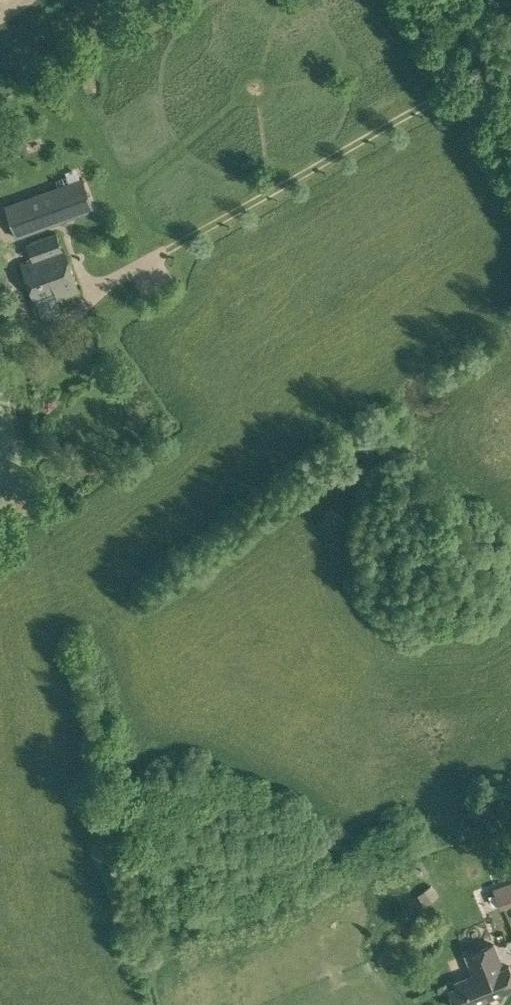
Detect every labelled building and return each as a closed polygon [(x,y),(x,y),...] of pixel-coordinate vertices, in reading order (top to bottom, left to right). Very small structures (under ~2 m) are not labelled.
[(18,238),(64,222),(97,211),(85,176),(52,188),(7,204),(18,238)] [(23,263),(36,299),(57,292),(59,298),(81,291),(66,249),(63,250),(58,233),(29,243),(35,259),(23,263)] [(510,865),(510,836),(503,839),(510,865)] [(500,909),(510,905),(510,882),(494,887),(500,909)] [(431,885),(418,895),(426,905),(439,895),(431,885)] [(456,1004),(467,1004),(510,988),(510,969),(510,966),(503,969),(494,944),(467,954),(477,979),(450,989),(456,1004)]
